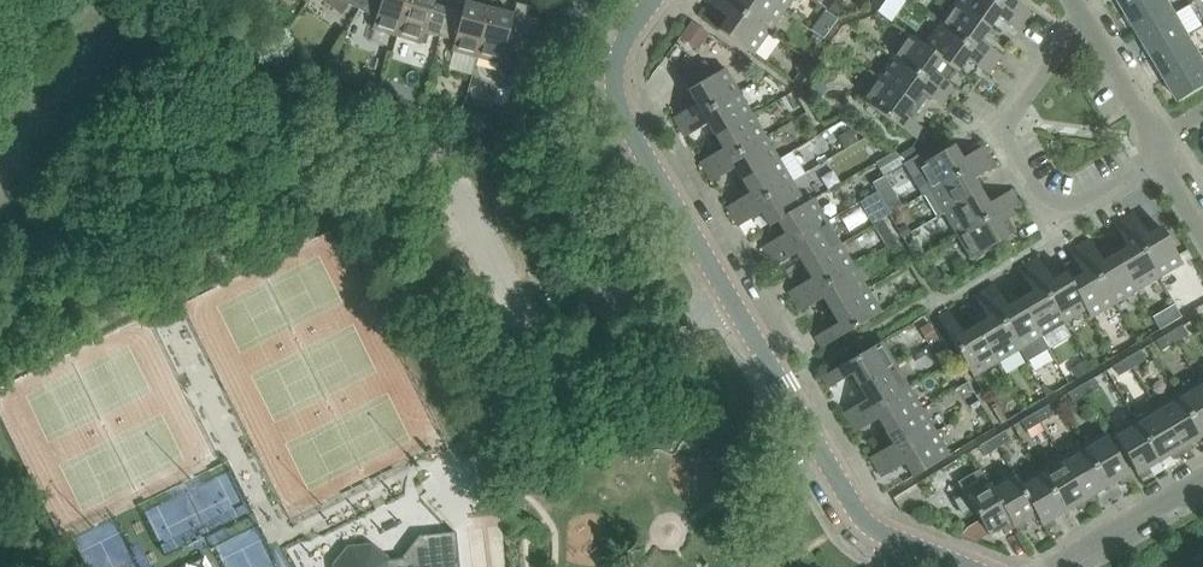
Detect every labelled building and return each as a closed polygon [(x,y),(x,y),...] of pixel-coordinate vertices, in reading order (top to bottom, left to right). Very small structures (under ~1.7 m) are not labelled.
[(335,8),(341,0),(324,0),(335,8)] [(335,8),(342,13),(349,4),(342,0),(341,0),(335,8)] [(364,0),(342,0),(349,4),(359,9),(364,0)] [(409,0),(364,0),(359,9),(377,18),(373,28),(397,36),(409,0)] [(449,7),(434,4),(435,0),(409,0),(397,36),(422,43),(425,33),(440,37),(449,7)] [(707,2),(728,17),(719,30),(754,54),(769,32),(724,0),(708,0),(707,2)] [(769,32),(785,11),(769,0),(724,0),(769,32)] [(785,11),(793,0),(769,0),(785,11)] [(906,0),(886,0),(877,12),(892,22),(907,1),(906,0)] [(995,0),(957,0),(954,3),(989,28),(997,16),(1019,32),(1026,22),(995,0)] [(1026,22),(1032,13),(1015,0),(995,0),(1026,22)] [(1127,12),(1146,0),(1120,0),(1127,12)] [(1127,12),(1140,34),(1177,12),(1169,0),(1146,0),(1127,12)] [(477,57),(490,8),(465,2),(463,10),(449,7),(440,37),(455,40),(453,51),(477,57)] [(490,8),(477,57),(502,63),(500,68),(502,73),(505,76),(511,77),(516,76),(521,71),(524,58),(519,56),(526,30),(530,14),(532,6),(517,2),(514,14),(490,8)] [(835,2),(829,11),(838,17),(844,8),(835,2)] [(989,28),(954,3),(939,24),(996,64),(1002,55),(981,40),(989,28)] [(826,10),(812,30),(823,39),(838,18),(826,10)] [(1154,56),(1190,35),(1177,12),(1140,34),(1154,56)] [(530,14),(526,30),(535,32),(539,16),(530,14)] [(860,20),(848,24),(860,33),(863,30),(860,20)] [(692,21),(680,37),(698,49),(709,33),(692,21)] [(939,24),(924,45),(924,46),(943,59),(943,60),(956,69),(958,71),(967,58),(989,74),(996,64),(939,24)] [(814,34),(810,40),(818,45),(822,39),(814,34)] [(943,60),(943,59),(924,46),(924,45),(909,34),(893,56),(949,96),(956,87),(948,81),(956,69),(943,60)] [(1202,57),(1202,56),(1190,35),(1154,56),(1167,79),(1202,57)] [(949,96),(893,56),(878,77),(912,102),(920,107),(928,95),(942,106),(949,96)] [(1167,79),(1181,102),(1202,89),(1202,57),(1167,79)] [(674,117),(680,127),(739,92),(726,68),(714,75),(706,61),(681,76),(690,90),(689,90),(697,104),(674,117)] [(862,99),(918,139),(926,129),(911,119),(920,107),(912,102),(878,77),(862,99)] [(708,123),(716,136),(753,114),(739,92),(680,127),(686,137),(708,123)] [(701,162),(706,172),(766,136),(753,114),(716,136),(723,148),(701,162)] [(854,131),(841,139),(846,148),(860,140),(854,131)] [(735,168),(743,180),(779,159),(766,136),(706,172),(712,181),(735,168)] [(917,167),(931,190),(991,155),(985,145),(962,159),(954,145),(917,167)] [(914,147),(903,153),(908,161),(919,155),(914,147)] [(895,152),(877,163),(883,174),(905,161),(895,152)] [(931,190),(944,213),(981,191),(974,178),(996,165),(991,155),(931,190)] [(727,207),(733,216),(793,181),(779,159),(743,180),(750,193),(727,207)] [(873,183),(881,197),(894,190),(886,176),(873,183)] [(770,226),(778,221),(806,204),(806,203),(793,181),(733,216),(739,226),(762,213),(770,226)] [(944,213),(958,235),(1017,200),(1011,190),(988,203),(981,191),(944,213)] [(875,193),(869,197),(882,219),(883,219),(889,216),(875,193)] [(890,194),(882,199),(890,211),(898,207),(890,194)] [(778,221),(785,233),(762,247),(768,257),(828,222),(814,198),(806,203),(806,204),(778,221)] [(958,235),(972,258),(1016,232),(1008,219),(1023,210),(1017,200),(958,235)] [(1134,212),(1124,218),(1159,277),(1183,263),(1161,227),(1147,235),(1134,212)] [(1137,291),(1159,277),(1124,218),(1114,224),(1128,246),(1115,254),(1137,291)] [(797,253),(804,265),(841,244),(828,222),(768,257),(774,267),(797,253)] [(906,224),(898,228),(903,237),(911,232),(906,224)] [(1115,304),(1137,291),(1115,254),(1103,261),(1089,239),(1079,245),(1115,304)] [(916,241),(908,246),(916,260),(924,255),(916,241)] [(789,291),(795,301),(854,266),(841,244),(804,265),(812,278),(789,291)] [(1091,318),(1115,304),(1079,245),(1070,250),(1083,273),(1071,280),(1070,281),(1087,309),(1091,318)] [(1087,309),(1070,281),(1071,280),(1066,272),(1052,280),(1039,257),(1029,263),(1064,323),(1087,309)] [(1042,336),(1064,323),(1029,263),(1019,269),(1033,292),(1020,299),(1042,336)] [(824,298),(831,310),(868,288),(854,266),(795,301),(801,311),(824,298)] [(984,290),(1020,349),(1027,362),(1049,348),(1042,336),(1020,299),(1008,307),(994,284),(984,290)] [(1170,284),(1152,290),(1158,308),(1177,301),(1170,284)] [(868,288),(831,310),(838,323),(816,336),(822,347),(882,312),(868,288)] [(997,362),(1020,349),(984,290),(974,296),(988,318),(975,326),(997,362)] [(997,362),(975,326),(963,333),(949,310),(939,317),(974,376),(997,362)] [(930,323),(921,329),(930,344),(939,338),(930,323)] [(1170,333),(1175,342),(1188,335),(1183,325),(1170,333)] [(1175,342),(1170,333),(1157,340),(1162,350),(1175,342)] [(852,374),(859,387),(896,365),(882,341),(823,377),(829,388),(852,374)] [(946,348),(934,355),(942,368),(954,361),(946,348)] [(1127,358),(1133,367),(1146,360),(1140,350),(1127,358)] [(1133,367),(1127,358),(1114,366),(1120,375),(1133,367)] [(1086,360),(1072,369),(1078,379),(1093,370),(1086,360)] [(910,387),(896,365),(859,387),(867,399),(844,413),(850,422),(910,387)] [(1081,385),(1087,395),(1100,387),(1094,378),(1081,385)] [(1199,382),(1178,395),(1202,436),(1202,389),(1199,382)] [(1046,385),(1042,387),(1048,397),(1056,392),(1050,391),(1046,385)] [(1087,395),(1081,385),(1068,393),(1074,403),(1087,395)] [(879,419),(886,431),(923,409),(910,387),(850,422),(856,432),(879,419)] [(1191,443),(1202,436),(1178,395),(1157,407),(1185,454),(1194,448),(1191,443)] [(1035,413),(1040,422),(1053,415),(1048,405),(1035,413)] [(1175,459),(1185,454),(1157,407),(1136,420),(1160,461),(1172,454),(1175,459)] [(936,432),(923,409),(886,431),(893,444),(871,457),(877,467),(936,432)] [(1040,422),(1035,413),(1022,421),(1028,430),(1040,422)] [(1149,468),(1160,461),(1136,420),(1114,433),(1138,474),(1139,474),(1142,479),(1152,473),(1149,468)] [(993,438),(998,448),(1011,440),(1006,430),(993,438)] [(936,432),(877,467),(882,477),(905,463),(913,477),(950,455),(936,432)] [(1105,433),(1083,446),(1107,487),(1119,480),(1122,485),(1132,479),(1129,474),(1130,474),(1105,433)] [(998,448),(993,438),(980,446),(985,455),(998,448)] [(1096,494),(1107,487),(1083,446),(1062,458),(1089,505),(1099,499),(1096,494)] [(1080,510),(1089,505),(1062,458),(1041,471),(1065,512),(1077,505),(1080,510)] [(988,480),(981,469),(959,482),(965,494),(955,500),(963,513),(973,506),(990,535),(1002,527),(1006,533),(1015,527),(991,485),(988,480)] [(1054,519),(1065,512),(1041,471),(1020,483),(1019,483),(1037,514),(1043,525),(1047,530),(1057,524),(1054,519)] [(1037,514),(1019,483),(1020,483),(1013,472),(991,485),(1015,527),(1018,532),(1028,526),(1025,521),(1037,514)] [(429,524),(403,556),(404,563),(391,564),(390,560),(373,545),(350,547),(343,555),(341,559),(335,559),(336,565),(335,565),(336,566),(445,566),(448,563),(445,536),(429,524)]
